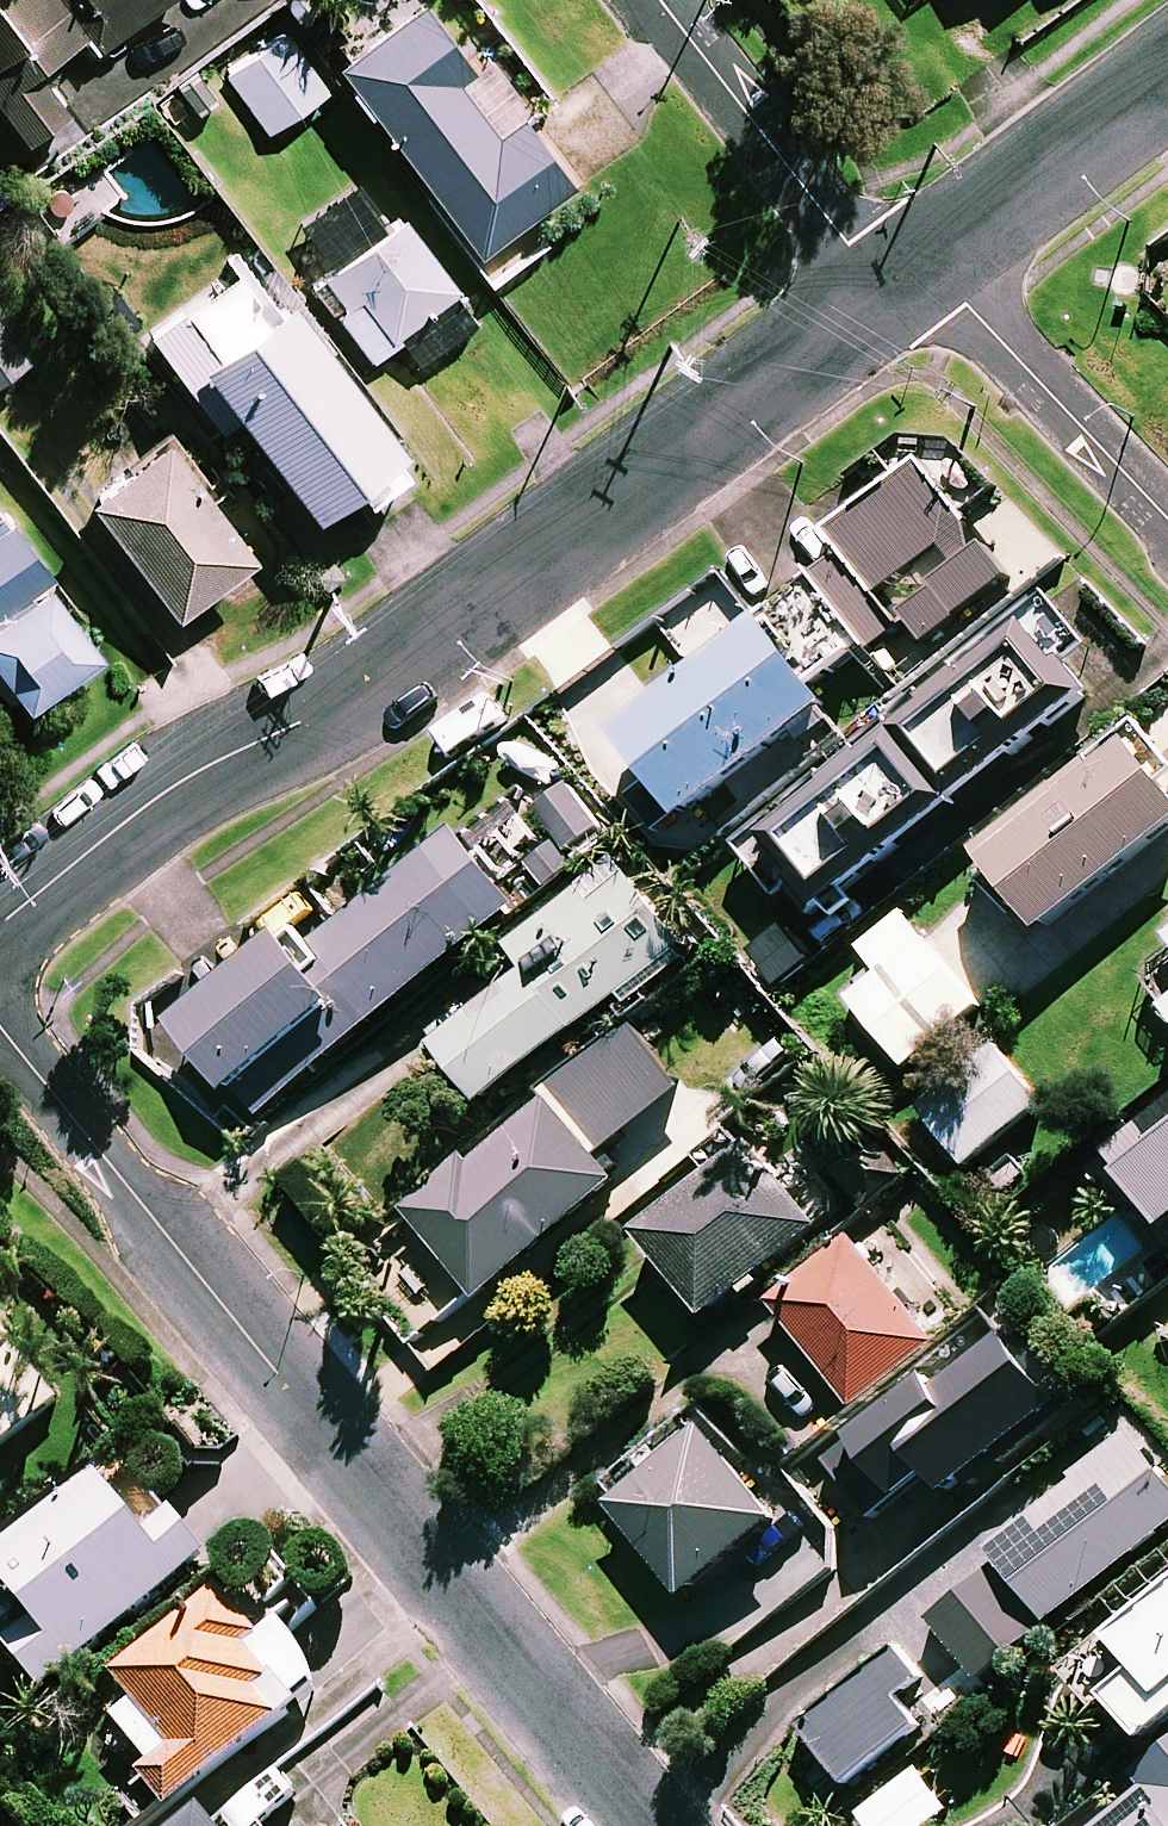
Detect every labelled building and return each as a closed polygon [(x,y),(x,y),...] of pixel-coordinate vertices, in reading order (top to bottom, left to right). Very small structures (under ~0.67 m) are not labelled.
[(30,143),(82,104),(50,61),(87,33),(100,50),(168,0),(0,0),(0,103),(30,143)] [(362,75),(504,262),(589,197),(446,11),(362,75)] [(330,90),(288,31),(227,73),(269,133),(330,90)] [(337,292),(391,362),(478,295),(425,225),(337,292)] [(214,359),(328,507),(409,445),(296,297),(214,359)] [(4,308),(0,302),(0,378),(36,353),(4,308)] [(106,496),(191,615),(267,562),(182,442),(106,496)] [(768,615),(821,683),(904,619),(884,593),(973,524),(924,461),(833,532),(849,552),(768,615)] [(107,652),(9,524),(0,531),(0,623),(0,624),(0,653),(38,703),(107,652)] [(821,683),(768,615),(746,632),(721,600),(668,641),(693,673),(622,729),(691,818),(837,704),(821,683)] [(1098,693),(1032,611),(829,775),(742,846),(809,928),(1098,693)] [(1141,720),(983,855),(1052,934),(1167,834),(1167,751),(1141,720)] [(610,831),(574,782),(539,808),(576,857),(610,831)] [(319,944),(306,927),(184,1024),(259,1117),(522,905),(461,830),(401,878),(319,944)] [(651,907),(629,877),(590,881),(512,944),(534,972),(442,1046),(488,1104),(683,947),(651,907)] [(981,1008),(904,913),(862,947),(883,974),(853,998),(908,1067),(981,1008)] [(1149,977),(1167,1001),(1167,962),(1149,977)] [(686,1090),(634,1023),(552,1088),(558,1096),(412,1209),(478,1295),(627,1179),(606,1151),(686,1090)] [(1044,1101),(997,1045),(921,1108),(968,1165),(1044,1101)] [(1106,1142),(1167,1220),(1167,1093),(1106,1142)] [(821,1223),(756,1141),(643,1231),(709,1313),(821,1223)] [(937,1337),(855,1238),(775,1305),(856,1404),(937,1337)] [(65,1407),(0,1325),(0,1457),(65,1407)] [(1003,1342),(943,1391),(928,1374),(820,1462),(867,1519),(909,1484),(936,1516),(1062,1413),(1003,1342)] [(784,1514),(708,1417),(610,1493),(686,1591),(784,1514)] [(1131,1433),(993,1547),(1006,1563),(955,1605),(1002,1661),(1167,1522),(1167,1478),(1131,1433)] [(0,1560),(0,1571),(40,1622),(10,1645),(50,1696),(220,1564),(179,1513),(150,1536),(105,1478),(0,1560)] [(1114,1630),(1141,1662),(1109,1689),(1148,1734),(1167,1716),(1167,1583),(1114,1630)] [(176,1812),(293,1722),(269,1691),(281,1682),(255,1649),(267,1640),(231,1594),(123,1678),(178,1750),(146,1774),(176,1812)] [(846,1779),(920,1723),(902,1700),(931,1678),(906,1645),(803,1723),(846,1779)] [(1106,1825),(1167,1825),(1167,1756),(1138,1780),(1143,1787),(1148,1792),(1106,1825)] [(920,1766),(857,1811),(868,1825),(922,1825),(949,1806),(920,1766)] [(201,1825),(223,1825),(215,1816),(201,1825)]
